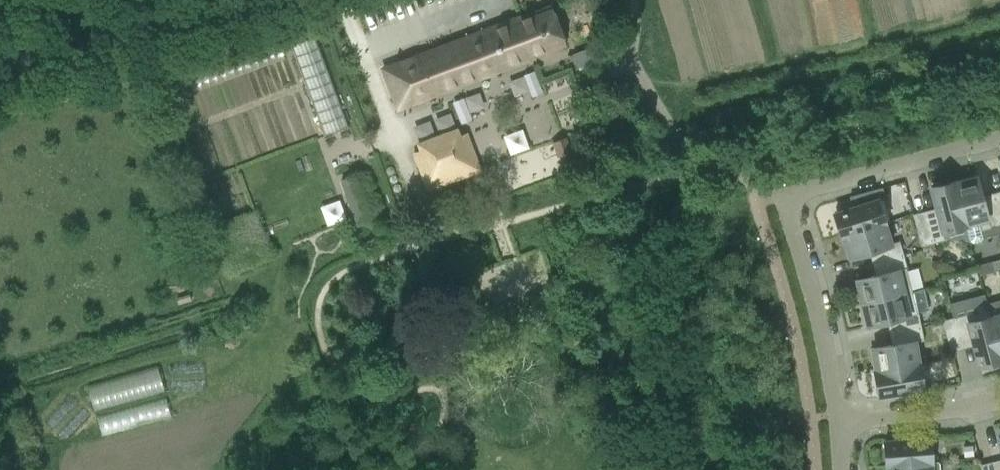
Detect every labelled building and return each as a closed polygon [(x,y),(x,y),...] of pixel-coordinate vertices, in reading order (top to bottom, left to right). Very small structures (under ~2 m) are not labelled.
[(383,69),(398,108),(565,45),(550,6),(383,69)] [(324,137),(348,128),(314,36),(290,44),(324,137)] [(592,48),(572,56),(577,68),(597,61),(592,48)] [(456,90),(440,96),(454,127),(470,120),(456,90)] [(500,155),(544,137),(537,120),(493,137),(500,155)] [(415,153),(428,189),(478,170),(465,134),(415,153)] [(562,165),(573,161),(570,152),(571,152),(566,137),(552,143),(557,157),(559,157),(562,165)] [(350,176),(339,180),(352,215),(372,208),(376,220),(382,217),(365,171),(350,176)] [(954,181),(965,225),(970,241),(973,243),(981,241),(983,237),(981,230),(999,225),(999,217),(995,198),(984,201),(977,177),(970,179),(970,177),(954,181)] [(938,213),(926,216),(933,243),(946,240),(944,231),(965,225),(954,181),(931,187),(938,213)] [(834,214),(841,236),(884,223),(877,201),(886,198),(883,188),(856,194),(860,206),(834,214)] [(933,243),(926,216),(914,220),(921,246),(933,243)] [(874,251),(878,262),(904,255),(900,241),(891,244),(884,223),(841,236),(846,252),(849,252),(851,258),(874,251)] [(856,287),(860,304),(912,291),(906,269),(908,269),(904,255),(878,262),(881,274),(857,280),(859,287),(856,287)] [(991,262),(976,266),(979,276),(994,272),(991,262)] [(892,320),(895,332),(921,326),(918,312),(927,310),(922,288),(912,291),(860,304),(864,320),(867,319),(868,326),(892,320)] [(961,344),(973,341),(980,367),(999,362),(999,352),(991,317),(989,310),(967,315),(967,314),(954,318),(961,344)] [(991,317),(999,352),(999,315),(991,317)] [(949,347),(961,344),(954,318),(942,321),(949,347)] [(872,355),(875,372),(919,364),(915,342),(924,341),(921,326),(895,332),(897,344),(873,348),(874,355),(872,355)] [(919,364),(875,372),(879,395),(923,388),(919,364)] [(94,412),(163,391),(155,365),(86,386),(94,412)] [(884,442),(886,465),(931,462),(929,438),(884,442)] [(971,446),(963,447),(964,456),(972,456),(971,446)] [(939,461),(931,462),(886,465),(886,469),(940,469),(939,461)]
